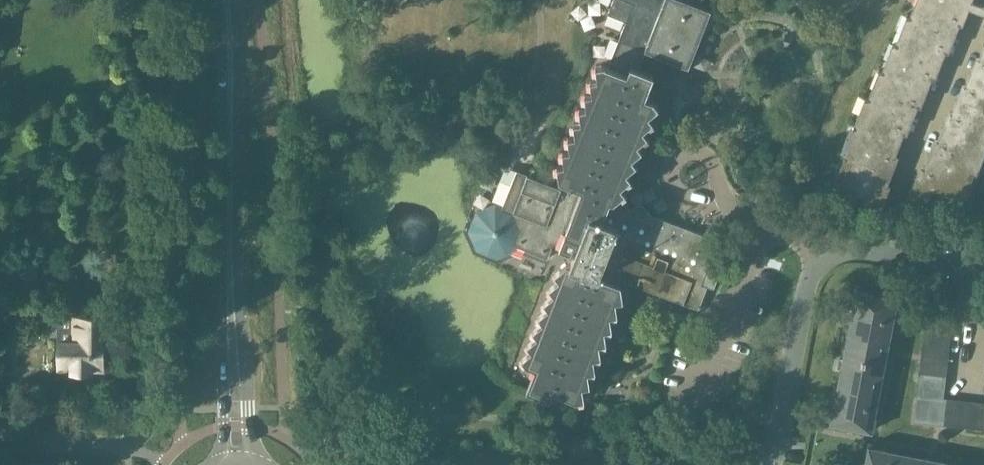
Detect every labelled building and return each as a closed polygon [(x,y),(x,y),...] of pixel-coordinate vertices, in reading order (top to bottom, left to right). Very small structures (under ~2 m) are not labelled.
[(469,231),(474,243),(477,250),(497,257),(516,250),(517,247),(548,259),(554,245),(576,253),(570,268),(567,266),(555,276),(560,282),(550,290),(554,296),(544,304),(549,310),(539,318),(543,324),(533,332),(538,338),(528,346),(532,352),(522,360),(528,367),(536,370),(527,392),(538,396),(550,401),(553,393),(575,401),(575,402),(585,401),(583,388),(590,386),(588,374),(595,372),(594,360),(601,358),(599,345),(606,344),(605,332),(612,330),(610,317),(618,316),(616,303),(623,302),(621,287),(618,286),(621,279),(699,310),(704,297),(699,295),(702,287),(713,291),(713,290),(722,269),(711,264),(719,242),(651,215),(646,208),(641,203),(640,201),(630,209),(620,196),(625,192),(621,187),(631,179),(627,173),(637,165),(632,159),(642,151),(638,145),(648,136),(643,131),(653,123),(649,117),(659,108),(653,101),(645,98),(654,76),(639,70),(646,52),(689,69),(711,12),(701,8),(704,0),(614,0),(611,6),(608,14),(609,14),(627,21),(623,32),(609,67),(605,66),(596,67),(598,80),(591,82),(592,94),(585,96),(587,108),(580,110),(581,123),(574,124),(576,137),(569,138),(570,151),(563,152),(565,165),(557,166),(560,182),(562,183),(561,187),(517,172),(504,206),(495,203),(476,211),(469,229),(469,231)] [(910,17),(907,16),(896,44),(893,43),(882,71),(879,70),(868,99),(865,98),(842,155),(845,157),(834,185),(864,196),(860,206),(880,214),(884,203),(891,186),(888,184),(899,157),(896,155),(905,134),(907,135),(918,106),(921,107),(932,79),(935,80),(942,63),(946,52),(949,53),(960,25),(963,26),(969,9),(979,13),(983,15),(983,6),(982,6),(972,2),(973,0),(916,0),(910,17)] [(979,57),(977,56),(966,84),(963,83),(952,112),(949,110),(938,139),(935,138),(924,166),(921,165),(910,193),(928,200),(932,191),(963,202),(974,174),(977,175),(983,158),(983,48),(979,57)] [(111,83),(105,81),(101,85),(101,91),(107,93),(112,90),(111,83)] [(648,136),(638,145),(642,151),(652,163),(664,134),(653,123),(643,131),(648,136)] [(35,203),(31,219),(56,224),(59,209),(35,203)] [(11,297),(35,300),(40,259),(16,256),(11,297)] [(831,424),(872,432),(897,299),(857,291),(831,424)] [(298,303),(299,313),(306,313),(306,303),(298,303)] [(112,316),(59,316),(59,360),(73,360),(73,371),(92,371),(92,360),(112,360),(112,316)] [(925,330),(922,356),(948,358),(950,333),(925,330)] [(922,362),(921,373),(946,376),(947,364),(922,362)] [(921,373),(919,386),(944,388),(946,376),(921,373)] [(919,386),(918,396),(932,398),(943,399),(944,388),(919,386)] [(946,425),(958,426),(961,401),(949,400),(946,425)] [(958,426),(970,428),(973,402),(961,401),(958,426)] [(982,429),(983,416),(983,410),(983,404),(973,402),(970,428),(982,429)] [(915,422),(927,423),(929,416),(916,414),(915,422)] [(929,416),(927,423),(940,424),(941,417),(929,416)] [(869,447),(865,464),(961,464),(869,447)]
